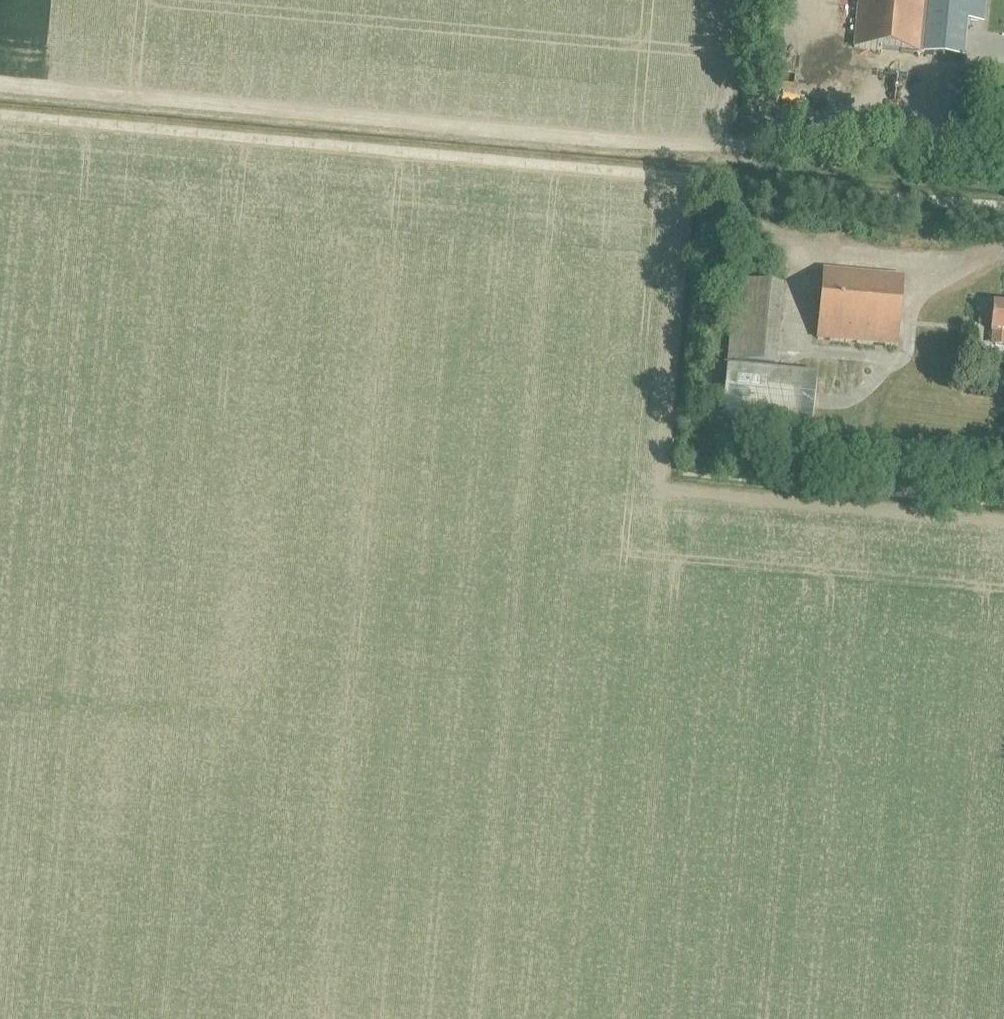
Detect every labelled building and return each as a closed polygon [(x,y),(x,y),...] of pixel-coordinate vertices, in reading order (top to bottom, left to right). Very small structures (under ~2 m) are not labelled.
[(928,0),(858,0),(853,46),(922,54),(928,0)] [(922,54),(962,58),(966,20),(983,22),(985,0),(928,0),(922,54)] [(817,339),(896,346),(902,276),(823,270),(817,339)] [(734,281),(727,361),(774,366),(782,285),(734,281)] [(992,304),(992,305),(979,304),(978,323),(990,324),(990,330),(992,331),(991,340),(994,345),(1003,345),(1003,305),(992,304)] [(726,365),(721,417),(811,425),(816,374),(726,365)]
